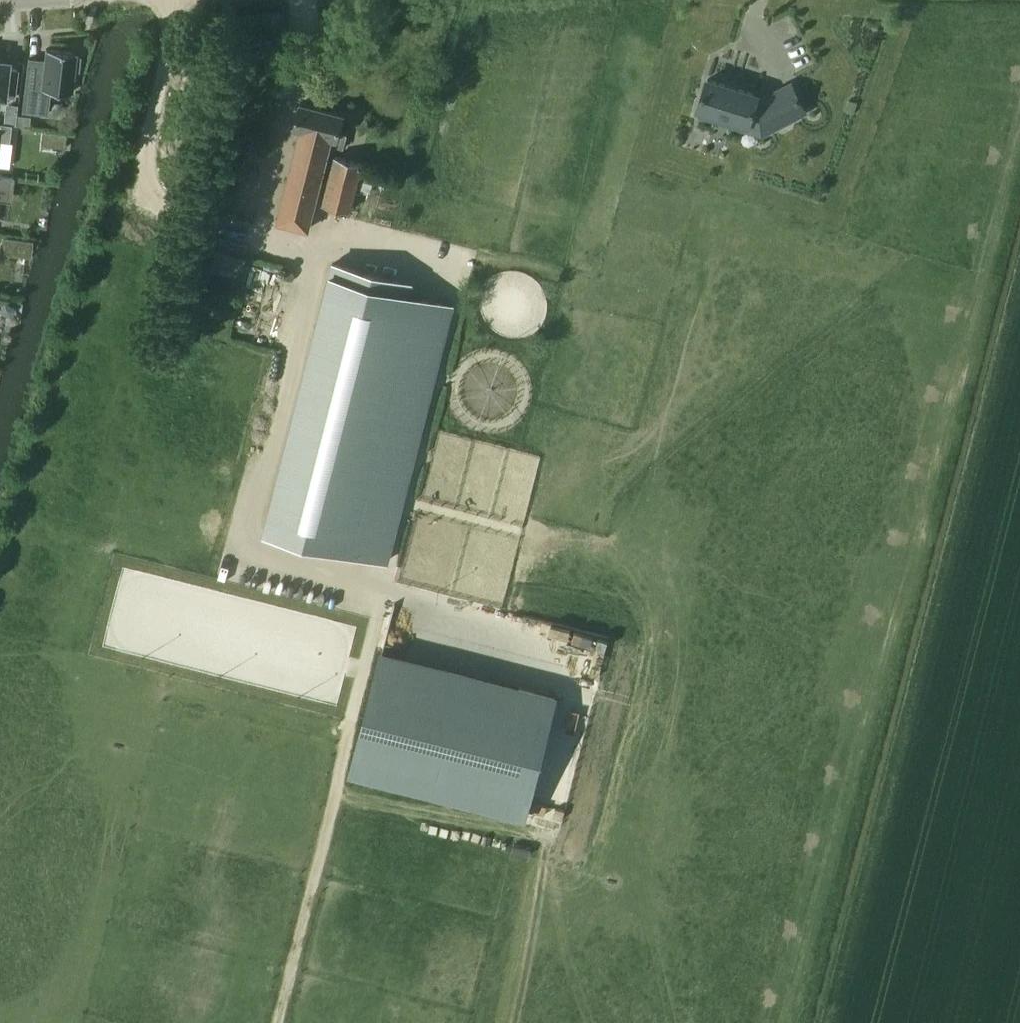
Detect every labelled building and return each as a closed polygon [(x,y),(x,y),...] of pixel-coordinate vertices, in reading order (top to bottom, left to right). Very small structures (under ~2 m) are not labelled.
[(74,71),(79,71),(80,58),(76,57),(76,53),(47,50),(45,62),(29,60),(23,111),(47,114),(50,90),(72,93),(74,71)] [(15,98),(19,70),(7,69),(8,63),(0,62),(0,96),(15,98)] [(703,96),(699,108),(703,109),(701,115),(718,121),(719,116),(731,120),(730,125),(746,130),(748,122),(771,129),(771,130),(772,129),(805,112),(799,100),(798,96),(797,97),(791,85),(773,95),(760,102),(756,100),(757,95),(738,89),(738,88),(728,85),(727,85),(708,79),(704,92),(703,92),(702,95),(703,96)] [(12,125),(16,125),(17,115),(18,104),(6,103),(4,124),(12,125)] [(300,104),(294,128),(301,130),(277,222),(308,230),(329,146),(344,149),(347,135),(340,133),(344,115),(300,104)] [(30,117),(17,115),(16,125),(29,126),(30,117)] [(12,125),(4,124),(0,123),(0,141),(10,142),(12,125)] [(363,164),(335,157),(322,203),(351,211),(363,164)] [(14,178),(0,176),(0,197),(8,198),(9,190),(10,190),(11,181),(14,182),(14,178)] [(234,302),(250,241),(211,230),(194,292),(234,302)] [(5,238),(3,254),(18,256),(20,240),(5,238)] [(332,264),(264,529),(388,561),(453,308),(409,297),(398,294),(401,282),(389,279),(388,279),(356,271),(332,264)] [(383,651),(351,774),(524,818),(555,695),(383,651)]
